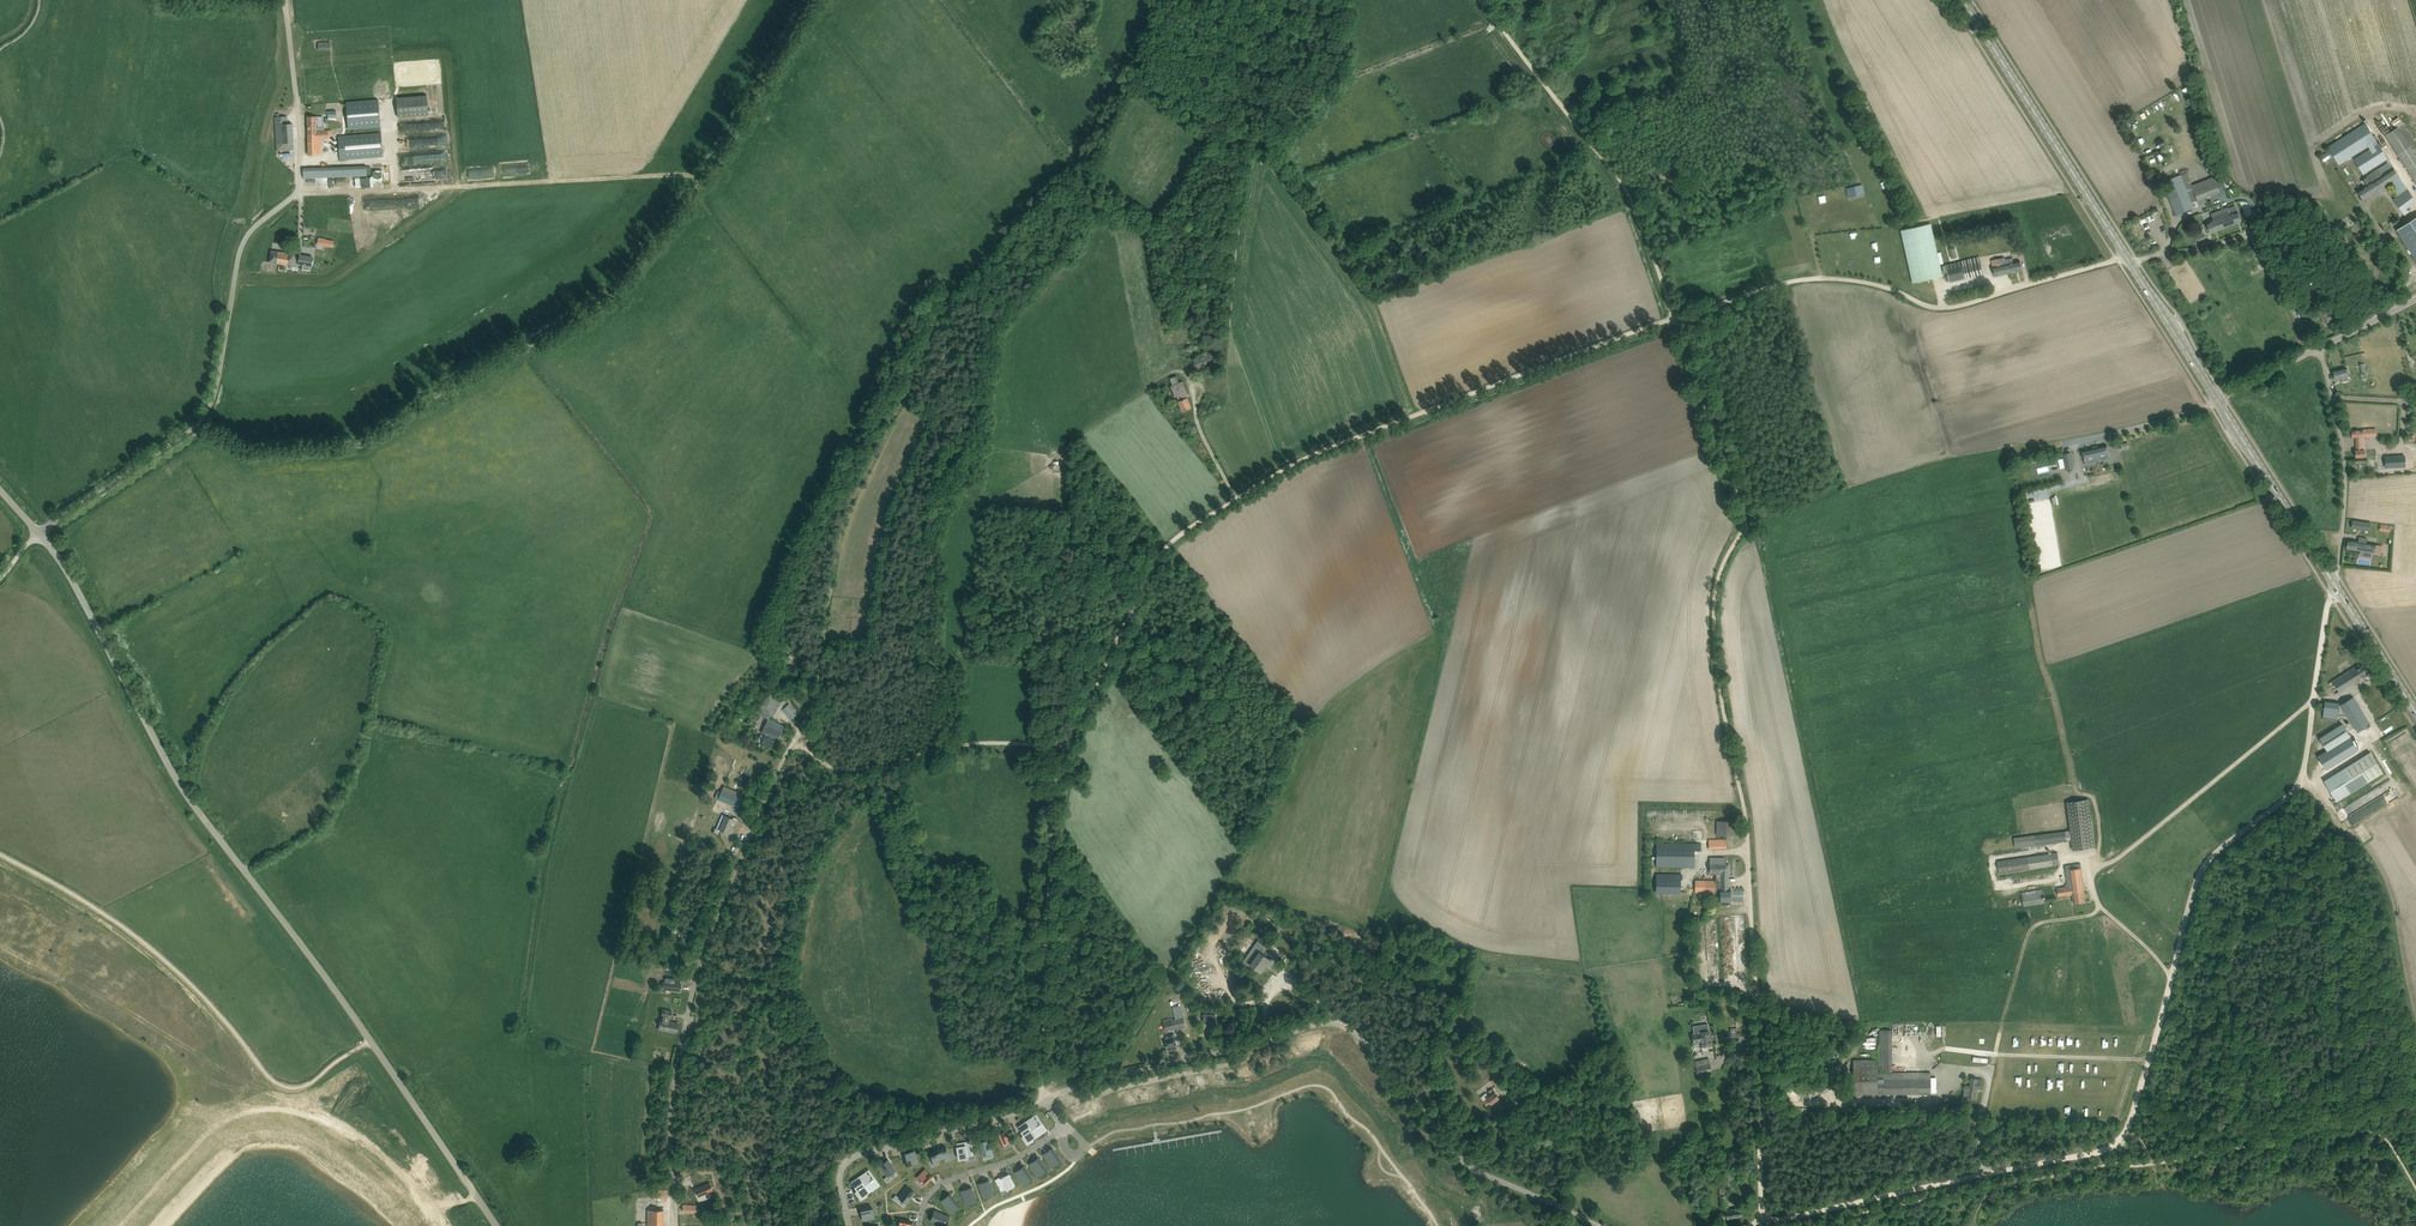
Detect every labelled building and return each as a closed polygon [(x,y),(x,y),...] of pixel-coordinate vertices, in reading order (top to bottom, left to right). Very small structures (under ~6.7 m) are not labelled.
[(330,49),(330,41),(318,41),(318,49),(330,49)] [(399,117),(428,115),(427,95),(397,98),(399,117)] [(380,127),(378,99),(346,102),(349,129),(380,127)] [(277,150),(288,150),(294,150),(294,143),(292,124),(287,124),(287,116),(275,117),(277,150)] [(318,125),(318,116),(307,116),(307,129),(308,129),(308,136),(332,135),(332,130),(317,131),(317,125),(318,125)] [(2353,159),(2354,161),(2363,175),(2385,160),(2387,163),(2366,177),(2367,178),(2362,181),(2366,187),(2358,192),(2363,200),(2389,183),(2398,195),(2397,195),(2398,195),(2398,196),(2393,200),(2402,211),(2415,201),(2399,177),(2390,162),(2388,159),(2365,123),(2327,147),(2329,150),(2320,156),(2324,161),(2330,157),(2331,159),(2334,157),(2339,165),(2346,160),(2347,162),(2353,158),(2352,156),(2373,143),(2374,146),(2353,159)] [(2403,124),(2385,136),(2415,184),(2415,144),(2403,124)] [(340,160),(340,161),(344,161),(344,159),(383,157),(381,132),(338,136),(340,160)] [(332,135),(308,136),(308,155),(322,155),(321,139),(332,139),(332,135)] [(309,178),(367,176),(367,175),(371,175),(371,166),(309,168),(303,168),(303,178),(309,178)] [(2163,182),(2174,210),(2177,215),(2199,206),(2198,205),(2206,201),(2205,197),(2220,191),(2214,176),(2192,185),(2187,172),(2163,182)] [(1884,192),(1886,198),(1894,194),(1892,188),(1884,192)] [(2211,214),(2214,221),(2207,223),(2211,233),(2242,221),(2238,211),(2230,215),(2228,208),(2211,214)] [(2397,230),(2415,259),(2415,217),(2397,230)] [(1912,283),(1943,276),(1931,223),(1900,230),(1912,283)] [(1949,249),(1951,259),(1957,257),(1955,248),(1949,249)] [(269,262),(293,265),(293,266),(298,267),(298,264),(303,264),(302,269),(310,271),(311,266),(312,266),(313,257),(300,255),(299,256),(295,256),(295,254),(271,250),(269,262)] [(1950,282),(1965,278),(1984,273),(1979,256),(1946,265),(1950,282)] [(2020,261),(2013,262),(2012,258),(2005,260),(2005,258),(1992,261),(1995,276),(2022,270),(2020,261)] [(2323,285),(2315,282),(2310,296),(2317,299),(2323,285)] [(2328,312),(2326,308),(2319,312),(2322,317),(2321,317),(2324,323),(2341,315),(2337,308),(2328,312)] [(1196,369),(1215,363),(1212,354),(1193,360),(1196,369)] [(2333,370),(2334,373),(2335,380),(2341,378),(2342,382),(2349,380),(2346,367),(2333,370)] [(1170,378),(1173,385),(1171,386),(1175,397),(1178,396),(1179,401),(1178,401),(1182,411),(1191,408),(1187,397),(1187,398),(1185,394),(1187,393),(1183,381),(1179,382),(1177,376),(1170,378)] [(2267,388),(2277,382),(2275,379),(2265,385),(2267,388)] [(2377,436),(2376,429),(2352,430),(2352,437),(2356,437),(2357,450),(2356,450),(2356,457),(2365,457),(2364,437),(2377,436)] [(2085,464),(2110,458),(2107,445),(2082,451),(2085,464)] [(2400,465),(2400,455),(2381,456),(2381,467),(2400,465)] [(2075,459),(2053,464),(2055,473),(2077,468),(2075,459)] [(2353,519),(2352,528),(2370,531),(2372,522),(2353,519)] [(2380,524),(2379,530),(2389,532),(2390,526),(2390,525),(2380,524)] [(2383,546),(2376,544),(2367,543),(2367,539),(2359,537),(2358,541),(2348,540),(2347,549),(2382,554),(2383,546)] [(2328,682),(2335,693),(2369,672),(2364,664),(2357,668),(2356,666),(2328,682)] [(758,713),(767,718),(769,715),(773,717),(782,699),(768,692),(758,713)] [(2358,732),(2370,724),(2353,697),(2341,705),(2358,732)] [(2325,701),(2323,716),(2338,718),(2339,703),(2325,701)] [(790,704),(782,710),(790,720),(798,714),(790,704)] [(778,737),(784,726),(768,718),(762,731),(765,733),(765,734),(766,734),(761,743),(770,747),(774,741),(771,739),(773,735),(778,737)] [(2353,739),(2343,724),(2320,738),(2327,751),(2318,757),(2326,770),(2359,749),(2357,746),(2359,745),(2355,738),(2353,739)] [(2324,780),(2337,801),(2383,773),(2370,752),(2324,780)] [(721,790),(721,792),(718,790),(715,798),(738,807),(741,798),(721,790)] [(2072,840),(2072,844),(2073,850),(2095,847),(2089,799),(2067,802),(2070,830),(2014,838),(2016,847),(2072,840)] [(720,830),(723,832),(729,834),(733,826),(730,825),(733,819),(726,816),(720,830)] [(1731,822),(1717,821),(1716,835),(1730,836),(1731,822)] [(1727,839),(1721,839),(1709,840),(1709,848),(1727,848),(1727,839)] [(1656,843),(1656,867),(1694,867),(1695,850),(1695,844),(1656,843)] [(2057,852),(1998,861),(1999,873),(2059,864),(2057,852)] [(1721,863),(1721,857),(1710,857),(1710,873),(1715,873),(1715,881),(1695,880),(1695,892),(1720,892),(1720,902),(1731,902),(1731,890),(1729,890),(1729,863),(1721,863)] [(2059,896),(2073,894),(2074,903),(2086,901),(2081,863),(2065,866),(2068,884),(2065,885),(2066,887),(2058,888),(2059,896)] [(1656,893),(1681,893),(1681,874),(1657,874),(1656,893)] [(2004,883),(2004,887),(2013,886),(2012,877),(2001,878),(2002,883),(2004,883)] [(2022,892),(2024,906),(2043,903),(2041,890),(2022,892)] [(1261,984),(1271,970),(1265,966),(1273,956),(1266,951),(1268,948),(1258,940),(1244,960),(1244,962),(1251,967),(1245,975),(1248,977),(1246,980),(1253,985),(1256,981),(1261,984)] [(678,1023),(675,1023),(670,1022),(672,1010),(663,1009),(659,1029),(676,1032),(677,1033),(678,1023)] [(1204,1014),(1203,1022),(1215,1022),(1215,1015),(1204,1014)] [(1165,1031),(1185,1027),(1183,1017),(1163,1022),(1165,1031)] [(1732,1028),(1730,1029),(1732,1037),(1739,1036),(1738,1032),(1739,1032),(1738,1030),(1732,1031),(1732,1028)] [(1891,1029),(1879,1029),(1879,1071),(1892,1071),(1891,1029)] [(1702,1046),(1703,1046),(1712,1045),(1710,1030),(1700,1031),(1700,1033),(1693,1034),(1694,1043),(1701,1042),(1702,1046)] [(1165,1036),(1167,1042),(1169,1050),(1177,1048),(1173,1034),(1165,1036)] [(1449,1050),(1444,1046),(1440,1051),(1445,1055),(1449,1050)] [(1853,1059),(1853,1092),(1878,1092),(1878,1094),(1931,1094),(1931,1073),(1909,1073),(1909,1066),(1892,1066),(1892,1073),(1878,1073),(1878,1059),(1867,1059),(1867,1056),(1863,1056),(1863,1059),(1853,1059)] [(1698,1073),(1706,1071),(1712,1070),(1709,1059),(1695,1062),(1698,1073)] [(1499,1083),(1493,1075),(1490,1078),(1495,1086),(1499,1083)] [(1976,1099),(1978,1088),(1980,1089),(1982,1080),(1971,1078),(1970,1087),(1965,1086),(1964,1097),(1976,1099)] [(1488,1100),(1485,1103),(1487,1106),(1491,1103),(1491,1104),(1499,1098),(1495,1092),(1494,1092),(1492,1089),(1488,1092),(1491,1095),(1487,1098),(1488,1100)] [(1108,1113),(1114,1111),(1112,1105),(1106,1106),(1108,1113)] [(1021,1120),(1014,1126),(1018,1131),(1020,1130),(1022,1133),(1023,1133),(1029,1142),(1034,1139),(1033,1137),(1032,1136),(1040,1130),(1040,1131),(1040,1130),(1035,1123),(1032,1125),(1031,1124),(1032,1123),(1030,1120),(1028,1120),(1028,1119),(1023,1122),(1021,1120)] [(1006,1132),(998,1135),(999,1136),(997,1137),(998,1139),(1000,1138),(1003,1145),(1010,1142),(1009,1139),(1011,1138),(1008,1132),(1006,1133),(1006,1132)] [(987,1140),(980,1142),(981,1146),(979,1147),(980,1149),(981,1148),(983,1155),(993,1153),(989,1140),(988,1140),(988,1139),(987,1140)] [(959,1143),(958,1144),(958,1147),(960,1159),(968,1158),(968,1155),(973,1154),(973,1153),(974,1153),(973,1150),(972,1146),(971,1141),(964,1143),(964,1142),(964,1141),(962,1142),(962,1143),(961,1143),(961,1142),(959,1143)] [(939,1149),(938,1149),(941,1158),(945,1156),(945,1155),(949,1153),(946,1146),(944,1147),(944,1146),(943,1147),(941,1148),(940,1147),(938,1147),(939,1149)] [(931,1152),(930,1152),(932,1159),(936,1158),(937,1159),(941,1158),(938,1149),(937,1150),(936,1148),(934,1149),(935,1150),(933,1151),(932,1150),(931,1151),(931,1152)] [(1046,1154),(1045,1155),(1049,1160),(1050,1159),(1052,1162),(1059,1157),(1053,1148),(1046,1153),(1046,1154)] [(908,1153),(900,1155),(902,1163),(908,1161),(909,1164),(913,1163),(912,1160),(913,1160),(911,1152),(910,1152),(909,1151),(907,1152),(908,1153)] [(1033,1163),(1031,1165),(1035,1170),(1036,1169),(1038,1172),(1045,1167),(1039,1158),(1032,1163),(1033,1163)] [(858,1172),(867,1166),(863,1160),(854,1167),(858,1172)] [(881,1165),(880,1165),(887,1176),(895,1171),(891,1165),(893,1164),(891,1162),(890,1163),(888,1160),(882,1164),(881,1163),(880,1164),(881,1165)] [(1018,1172),(1017,1173),(1020,1178),(1022,1177),(1024,1180),(1031,1175),(1024,1166),(1018,1171),(1018,1172)] [(921,1176),(919,1179),(924,1185),(930,1179),(931,1180),(932,1179),(931,1178),(932,1177),(927,1171),(926,1172),(925,1170),(920,1175),(921,1176)] [(1001,1177),(996,1180),(1002,1190),(1007,1187),(1008,1189),(1015,1185),(1009,1174),(1002,1178),(1001,1177)] [(1724,1188),(1728,1188),(1734,1188),(1733,1174),(1723,1174),(1724,1188)] [(852,1179),(852,1188),(856,1188),(856,1190),(854,1190),(854,1194),(856,1194),(856,1196),(862,1196),(862,1198),(871,1198),(871,1191),(868,1191),(868,1187),(867,1187),(867,1176),(862,1176),(862,1177),(861,1177),(861,1179),(852,1179)] [(981,1184),(980,1185),(982,1191),(984,1190),(985,1194),(993,1191),(989,1181),(981,1183),(981,1184)] [(698,1196),(704,1194),(713,1190),(709,1183),(695,1189),(698,1196)] [(964,1191),(962,1192),(964,1198),(966,1198),(967,1201),(975,1198),(971,1188),(963,1191),(964,1191)] [(1726,1195),(1725,1188),(1719,1189),(1722,1208),(1728,1207),(1726,1195)] [(652,1198),(662,1198),(668,1198),(668,1190),(652,1190),(652,1198)] [(849,1208),(857,1207),(854,1193),(847,1195),(849,1208)] [(944,1200),(942,1201),(947,1206),(948,1205),(950,1208),(957,1203),(950,1194),(943,1199),(944,1200)] [(900,1197),(900,1207),(907,1207),(907,1209),(909,1209),(909,1207),(913,1208),(914,1200),(914,1199),(914,1198),(900,1197)] [(868,1207),(860,1209),(862,1217),(868,1215),(868,1219),(873,1218),(872,1215),(873,1214),(871,1206),(870,1207),(870,1205),(868,1206),(868,1207)] [(851,1209),(852,1216),(859,1215),(858,1208),(851,1209)] [(1726,1210),(1727,1219),(1741,1216),(1740,1208),(1726,1210)] [(648,1210),(648,1225),(663,1225),(663,1210),(648,1210)] [(946,1216),(934,1211),(931,1219),(943,1224),(946,1216)]
